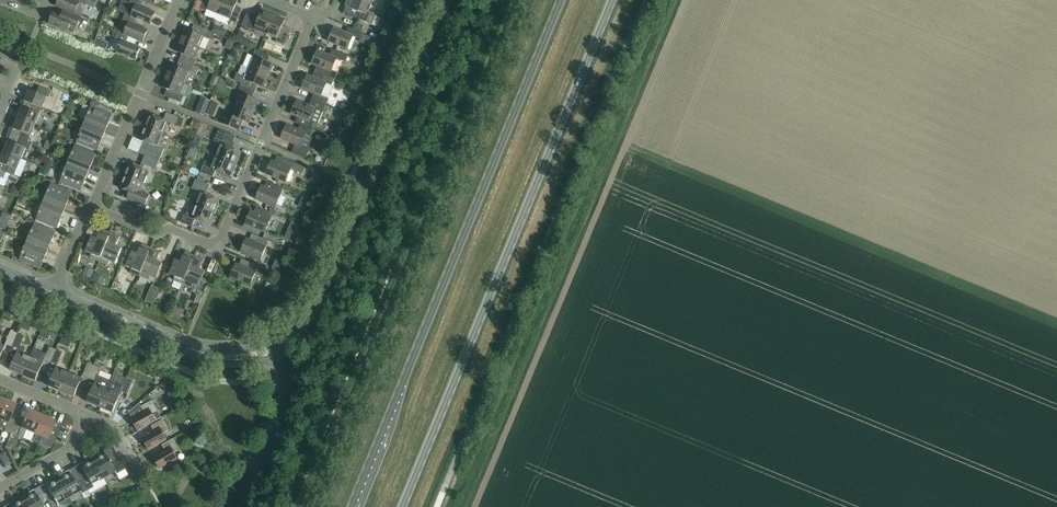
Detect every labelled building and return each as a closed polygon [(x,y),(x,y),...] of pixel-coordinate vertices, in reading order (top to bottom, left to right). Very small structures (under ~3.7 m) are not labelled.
[(75,14),(79,3),(86,5),(88,0),(75,0),(74,0),(58,0),(56,6),(70,11),(75,14)] [(86,5),(94,8),(96,3),(90,0),(88,0),(86,5)] [(136,18),(150,24),(155,13),(147,9),(149,3),(142,0),(130,0),(125,14),(131,16),(136,18)] [(219,14),(224,0),(203,0),(200,9),(206,11),(207,9),(219,14)] [(219,14),(230,19),(229,21),(236,24),(242,9),(235,6),(238,0),(224,0),(219,14)] [(343,13),(372,25),(375,16),(376,14),(374,13),(369,11),(374,0),(352,0),(352,1),(350,0),(347,0),(345,6),(343,13)] [(266,33),(273,15),(262,10),(259,16),(253,13),(252,15),(248,13),(242,26),(253,31),(254,29),(266,33)] [(75,14),(70,11),(68,18),(53,12),(49,23),(74,34),(81,16),(75,14)] [(136,18),(131,16),(125,14),(122,20),(128,23),(124,34),(129,36),(143,42),(147,30),(133,25),(136,18)] [(285,19),(273,15),(266,33),(277,38),(275,42),(284,46),(291,29),(282,26),(285,19)] [(180,40),(199,47),(204,36),(212,40),(215,33),(194,24),(191,31),(185,28),(180,40)] [(218,34),(220,29),(218,27),(214,25),(211,31),(218,34)] [(353,36),(360,39),(362,34),(363,33),(349,27),(346,33),(334,28),(328,41),(348,49),(353,36)] [(129,36),(124,34),(118,31),(110,49),(135,59),(140,48),(126,42),(129,36)] [(243,38),(245,33),(239,31),(235,41),(241,43),(243,38)] [(362,34),(360,39),(369,43),(371,37),(362,34)] [(96,38),(94,44),(100,47),(102,40),(96,38)] [(182,54),(179,60),(194,66),(196,60),(194,59),(199,47),(180,40),(175,51),(182,54)] [(250,68),(268,76),(273,64),(267,62),(270,56),(255,49),(252,56),(255,57),(250,68)] [(317,50),(312,64),(317,66),(314,71),(333,79),(336,72),(332,71),(337,59),(346,62),(348,56),(332,49),(330,55),(317,50)] [(194,66),(179,60),(177,66),(170,64),(166,75),(184,83),(187,76),(193,78),(195,74),(197,75),(200,69),(194,66)] [(240,85),(255,91),(257,85),(264,88),(268,76),(250,68),(248,74),(246,73),(245,76),(238,73),(236,79),(242,81),(240,85)] [(307,75),(301,88),(314,93),(311,99),(325,105),(328,99),(333,86),(331,85),(333,79),(314,71),(312,77),(307,75)] [(179,94),(184,83),(166,75),(161,87),(167,89),(164,96),(181,103),(184,96),(179,94)] [(240,93),(235,104),(254,112),(258,100),(252,98),(255,91),(240,85),(237,92),(240,93)] [(30,90),(25,101),(42,108),(47,97),(49,98),(51,92),(39,87),(36,93),(30,90)] [(296,100),(291,114),(297,116),(295,122),(300,124),(308,127),(312,129),(314,123),(317,125),(323,112),(325,105),(311,99),(309,106),(296,100)] [(18,118),(35,125),(42,108),(25,101),(22,100),(18,110),(21,111),(18,118)] [(118,112),(121,105),(113,102),(110,108),(118,112)] [(345,113),(349,105),(342,102),(338,110),(345,113)] [(249,123),(254,112),(235,104),(230,115),(228,114),(225,121),(240,127),(243,121),(249,123)] [(84,124),(105,132),(112,114),(98,108),(92,105),(91,106),(84,124)] [(285,116),(287,110),(277,107),(275,113),(285,116)] [(68,108),(66,115),(71,117),(74,110),(68,108)] [(144,127),(163,135),(168,122),(181,128),(185,120),(166,112),(163,120),(149,114),(144,127)] [(35,125),(18,118),(15,125),(12,123),(8,133),(28,142),(35,125)] [(105,132),(84,124),(77,142),(97,150),(105,132)] [(286,125),(281,138),(295,144),(293,150),(307,156),(309,150),(308,149),(313,137),(311,136),(313,129),(312,129),(308,127),(300,124),(298,130),(286,125)] [(138,153),(145,155),(159,161),(164,148),(158,146),(163,135),(144,127),(139,139),(143,141),(138,153)] [(58,130),(55,135),(61,138),(63,132),(58,130)] [(126,131),(121,143),(131,147),(136,136),(126,131)] [(226,137),(237,140),(238,135),(227,132),(226,137)] [(4,152),(21,159),(25,148),(30,150),(33,144),(28,142),(8,133),(4,144),(7,145),(4,152)] [(216,156),(235,164),(240,152),(234,149),(236,143),(216,135),(211,148),(218,151),(216,156)] [(335,138),(328,135),(325,143),(332,146),(335,138)] [(210,145),(213,138),(207,136),(204,143),(210,145)] [(49,149),(52,141),(47,140),(44,147),(49,149)] [(67,164),(88,173),(96,154),(75,146),(67,164)] [(6,172),(9,166),(17,170),(21,159),(4,152),(1,158),(0,158),(0,170),(6,172)] [(129,163),(124,175),(143,183),(148,170),(144,168),(145,165),(156,169),(159,161),(145,155),(140,167),(129,163)] [(235,164),(216,156),(213,164),(208,162),(205,167),(203,166),(201,172),(213,177),(215,171),(229,177),(235,164)] [(271,161),(266,174),(286,182),(291,170),(302,174),(305,167),(277,156),(275,162),(271,161)] [(88,173),(67,164),(60,182),(81,191),(88,173)] [(185,164),(182,170),(188,173),(191,166),(185,164)] [(19,178),(11,175),(9,181),(16,184),(19,178)] [(140,191),(143,183),(124,175),(119,188),(133,194),(130,200),(144,206),(149,195),(140,191)] [(199,197),(196,205),(215,213),(220,200),(206,194),(210,185),(195,179),(192,189),(196,190),(194,195),(199,197)] [(267,181),(264,187),(261,186),(255,199),(276,207),(284,188),(267,181)] [(51,183),(44,201),(65,210),(72,192),(51,183)] [(18,197),(22,189),(13,185),(10,194),(18,197)] [(65,210),(44,201),(36,220),(57,228),(65,210)] [(209,225),(215,213),(196,205),(192,212),(187,210),(185,215),(183,214),(180,222),(192,227),(195,219),(209,225)] [(256,206),(254,212),(251,211),(245,224),(265,233),(273,213),(256,206)] [(168,221),(171,215),(165,212),(162,218),(168,221)] [(4,213),(1,218),(9,221),(11,216),(4,213)] [(27,242),(48,251),(55,232),(35,224),(27,242)] [(99,261),(111,233),(101,229),(98,239),(92,236),(86,251),(91,254),(90,257),(99,261)] [(111,233),(99,261),(108,265),(110,261),(115,264),(122,249),(116,246),(120,237),(111,233)] [(246,238),(241,252),(261,260),(269,241),(252,234),(249,240),(246,238)] [(48,251),(27,242),(19,260),(40,269),(48,251)] [(139,276),(151,248),(142,244),(138,254),(132,251),(126,266),(132,269),(130,272),(139,276)] [(151,248),(139,276),(149,280),(150,276),(156,279),(162,263),(156,261),(160,252),(151,248)] [(183,284),(194,256),(185,252),(181,261),(175,259),(169,274),(175,277),(173,280),(183,284)] [(194,256),(183,284),(192,288),(193,284),(199,286),(197,290),(204,293),(212,275),(205,272),(205,271),(199,269),(203,260),(194,256)] [(250,285),(258,266),(241,259),(239,265),(236,264),(230,277),(250,285)] [(82,275),(91,278),(94,270),(86,267),(82,275)] [(152,285),(145,301),(152,304),(158,288),(152,285)] [(257,304),(265,306),(267,300),(260,297),(257,304)] [(12,347),(18,333),(11,331),(5,344),(12,347)] [(30,357),(23,354),(26,348),(20,346),(24,336),(18,333),(12,347),(6,362),(12,365),(10,370),(23,375),(30,357)] [(34,349),(30,357),(23,375),(35,381),(44,360),(51,363),(56,349),(49,347),(46,354),(34,349)] [(63,352),(56,349),(51,363),(57,365),(63,352)] [(94,365),(88,362),(82,376),(89,379),(94,365)] [(98,375),(101,368),(94,365),(89,379),(95,381),(87,402),(100,407),(111,381),(98,375)] [(69,373),(56,367),(48,386),(61,391),(69,373)] [(69,373),(61,391),(74,397),(82,378),(69,373)] [(111,381),(100,407),(112,413),(121,392),(127,395),(133,381),(126,378),(123,386),(111,381)] [(160,386),(165,392),(171,387),(166,381),(160,386)] [(142,400),(144,405),(152,400),(148,394),(142,400)] [(1,426),(0,427),(5,429),(4,430),(11,433),(16,421),(10,418),(15,404),(2,399),(0,404),(0,425),(1,426)] [(152,400),(142,406),(141,404),(130,413),(133,418),(132,419),(138,431),(156,421),(152,414),(158,411),(152,400)] [(16,421),(11,433),(23,438),(26,430),(34,433),(41,415),(28,410),(22,423),(16,421)] [(41,415),(34,433),(42,436),(39,444),(50,448),(55,437),(58,436),(63,424),(41,415)] [(154,432),(142,438),(149,450),(166,440),(163,434),(169,430),(163,419),(151,426),(154,432)] [(165,451),(153,457),(160,469),(177,459),(174,453),(179,449),(173,438),(162,445),(165,451)] [(98,459),(94,462),(103,479),(114,472),(116,475),(116,474),(125,469),(119,459),(116,461),(109,447),(103,451),(105,455),(102,457),(102,456),(101,456),(101,455),(100,455),(99,456),(98,456),(98,457),(98,458),(98,459)] [(85,461),(90,457),(87,451),(81,454),(85,461)] [(12,464),(5,452),(0,454),(0,459),(5,468),(12,464)] [(74,467),(87,491),(93,487),(92,485),(103,479),(94,462),(89,464),(89,463),(88,463),(87,463),(86,463),(85,463),(85,464),(85,465),(85,466),(82,468),(80,464),(74,467)] [(87,491),(74,467),(68,470),(70,475),(67,476),(67,475),(66,475),(65,475),(64,475),(63,476),(63,477),(63,478),(63,479),(59,481),(68,498),(79,492),(81,494),(87,491)] [(68,498),(59,481),(55,484),(54,483),(53,482),(52,482),(51,483),(50,483),(50,484),(50,485),(50,486),(47,488),(45,483),(39,487),(47,501),(50,506),(52,506),(68,498)] [(41,504),(47,501),(39,487),(33,490),(36,494),(33,496),(32,495),(31,495),(30,495),(29,495),(28,496),(28,497),(28,498),(24,501),(28,506),(43,506),(41,504)]
